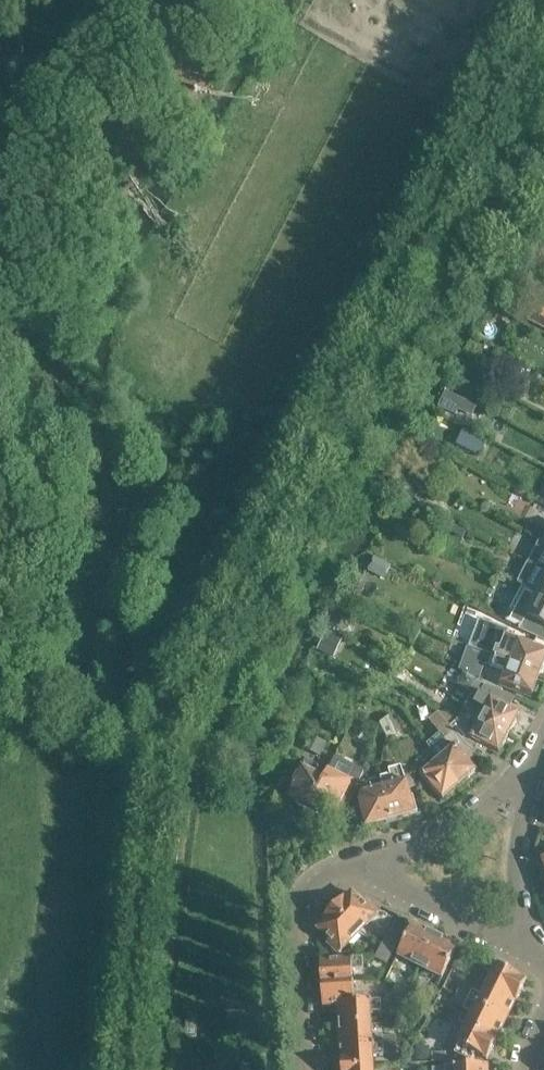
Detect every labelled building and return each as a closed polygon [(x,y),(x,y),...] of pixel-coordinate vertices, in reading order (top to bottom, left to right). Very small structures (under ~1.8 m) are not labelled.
[(543,328),(543,309),(540,306),(532,322),(543,328)] [(474,392),(467,403),(477,408),(480,410),(487,399),(474,392)] [(464,429),(456,444),(479,455),(487,441),(464,429)] [(400,483),(396,492),(409,497),(413,488),(400,483)] [(543,542),(543,527),(532,521),(526,532),(543,542)] [(409,529),(400,525),(396,535),(405,539),(409,529)] [(455,525),(451,533),(463,539),(467,531),(455,525)] [(543,569),(543,542),(540,540),(529,561),(543,569)] [(536,592),(543,596),(543,569),(529,561),(518,582),(522,584),(536,592)] [(520,629),(538,637),(543,639),(543,596),(536,592),(536,593),(524,586),(506,621),(520,628),(520,629)] [(469,647),(497,658),(496,660),(520,669),(522,665),(533,669),(532,671),(540,674),(543,666),(543,651),(534,647),(538,637),(511,625),(501,648),(473,637),(469,647)] [(343,637),(326,629),(317,650),(333,658),(343,637)] [(459,671),(464,673),(480,681),(486,664),(506,672),(501,684),(532,696),(533,694),(537,692),(539,686),(537,682),(540,674),(532,671),(533,669),(522,665),(520,669),(496,660),(497,658),(469,647),(468,647),(459,671)] [(464,705),(483,720),(509,734),(520,714),(495,701),(485,695),(489,687),(464,673),(459,671),(455,678),(460,681),(458,683),(472,691),(468,697),(464,705)] [(464,706),(457,718),(446,706),(438,713),(450,726),(463,741),(475,751),(477,749),(485,753),(488,748),(499,754),(509,734),(483,720),(472,712),(464,706)] [(427,744),(440,762),(459,784),(476,769),(468,761),(473,757),(470,754),(474,750),(463,741),(450,726),(438,713),(430,719),(441,733),(427,744)] [(390,716),(380,724),(387,739),(398,736),(390,716)] [(313,734),(306,748),(321,756),(328,742),(313,734)] [(400,744),(411,768),(417,764),(417,753),(411,739),(400,744)] [(423,758),(418,763),(423,776),(442,799),(459,784),(440,762),(432,769),(423,758)] [(307,760),(303,767),(288,797),(299,802),(299,806),(306,809),(308,807),(311,808),(325,778),(315,773),(319,766),(307,760)] [(325,778),(311,808),(312,809),(314,813),(320,816),(324,815),(333,819),(349,786),(356,790),(360,782),(361,783),(365,772),(345,762),(334,783),(325,778)] [(394,775),(381,778),(392,819),(418,812),(414,796),(411,797),(409,790),(420,786),(411,768),(394,773),(394,775)] [(372,791),(365,792),(361,801),(363,810),(361,811),(365,826),(392,819),(381,778),(369,781),(372,791)] [(345,895),(334,907),(359,932),(379,912),(368,900),(365,903),(354,891),(347,897),(345,895)] [(325,921),(319,927),(330,938),(328,941),(339,952),(359,932),(334,907),(323,919),(325,921)] [(414,923),(398,955),(420,967),(436,934),(414,923)] [(436,934),(420,967),(442,978),(458,946),(436,934)] [(379,946),(392,954),(398,944),(385,936),(379,946)] [(373,956),(385,964),(392,954),(379,946),(373,956)] [(352,960),(322,961),(323,984),(354,982),(353,970),(364,969),(364,958),(352,959),(352,960)] [(470,966),(457,960),(453,968),(465,975),(470,966)] [(492,975),(487,985),(517,999),(527,979),(488,961),(484,970),(492,975)] [(399,980),(395,988),(407,994),(411,986),(399,980)] [(354,982),(323,984),(324,1006),(339,1005),(366,1002),(365,993),(354,993),(354,982)] [(456,994),(468,1000),(508,1019),(517,1001),(516,1000),(517,999),(487,985),(482,995),(473,990),(472,992),(460,986),(456,994)] [(411,986),(407,994),(419,1000),(423,992),(411,986)] [(395,988),(391,995),(403,1002),(407,994),(395,988)] [(407,994),(403,1002),(415,1008),(419,1000),(407,994)] [(452,1002),(464,1008),(464,1009),(473,1014),(468,1024),(497,1038),(498,1038),(499,1038),(508,1019),(468,1000),(456,994),(452,1002)] [(339,1005),(340,1026),(373,1024),(372,1012),(382,1012),(381,1000),(372,1001),(372,1002),(366,1002),(339,1005)] [(373,1024),(340,1026),(342,1048),(384,1045),(397,1044),(396,1034),(383,1035),(373,1035),(373,1024)] [(458,1044),(460,1045),(475,1053),(475,1052),(487,1059),(497,1038),(468,1024),(458,1044)] [(384,1045),(342,1048),(343,1069),(375,1067),(375,1056),(385,1055),(384,1054),(398,1053),(397,1044),(384,1045)] [(432,1063),(447,1062),(446,1052),(432,1053),(432,1063)]
